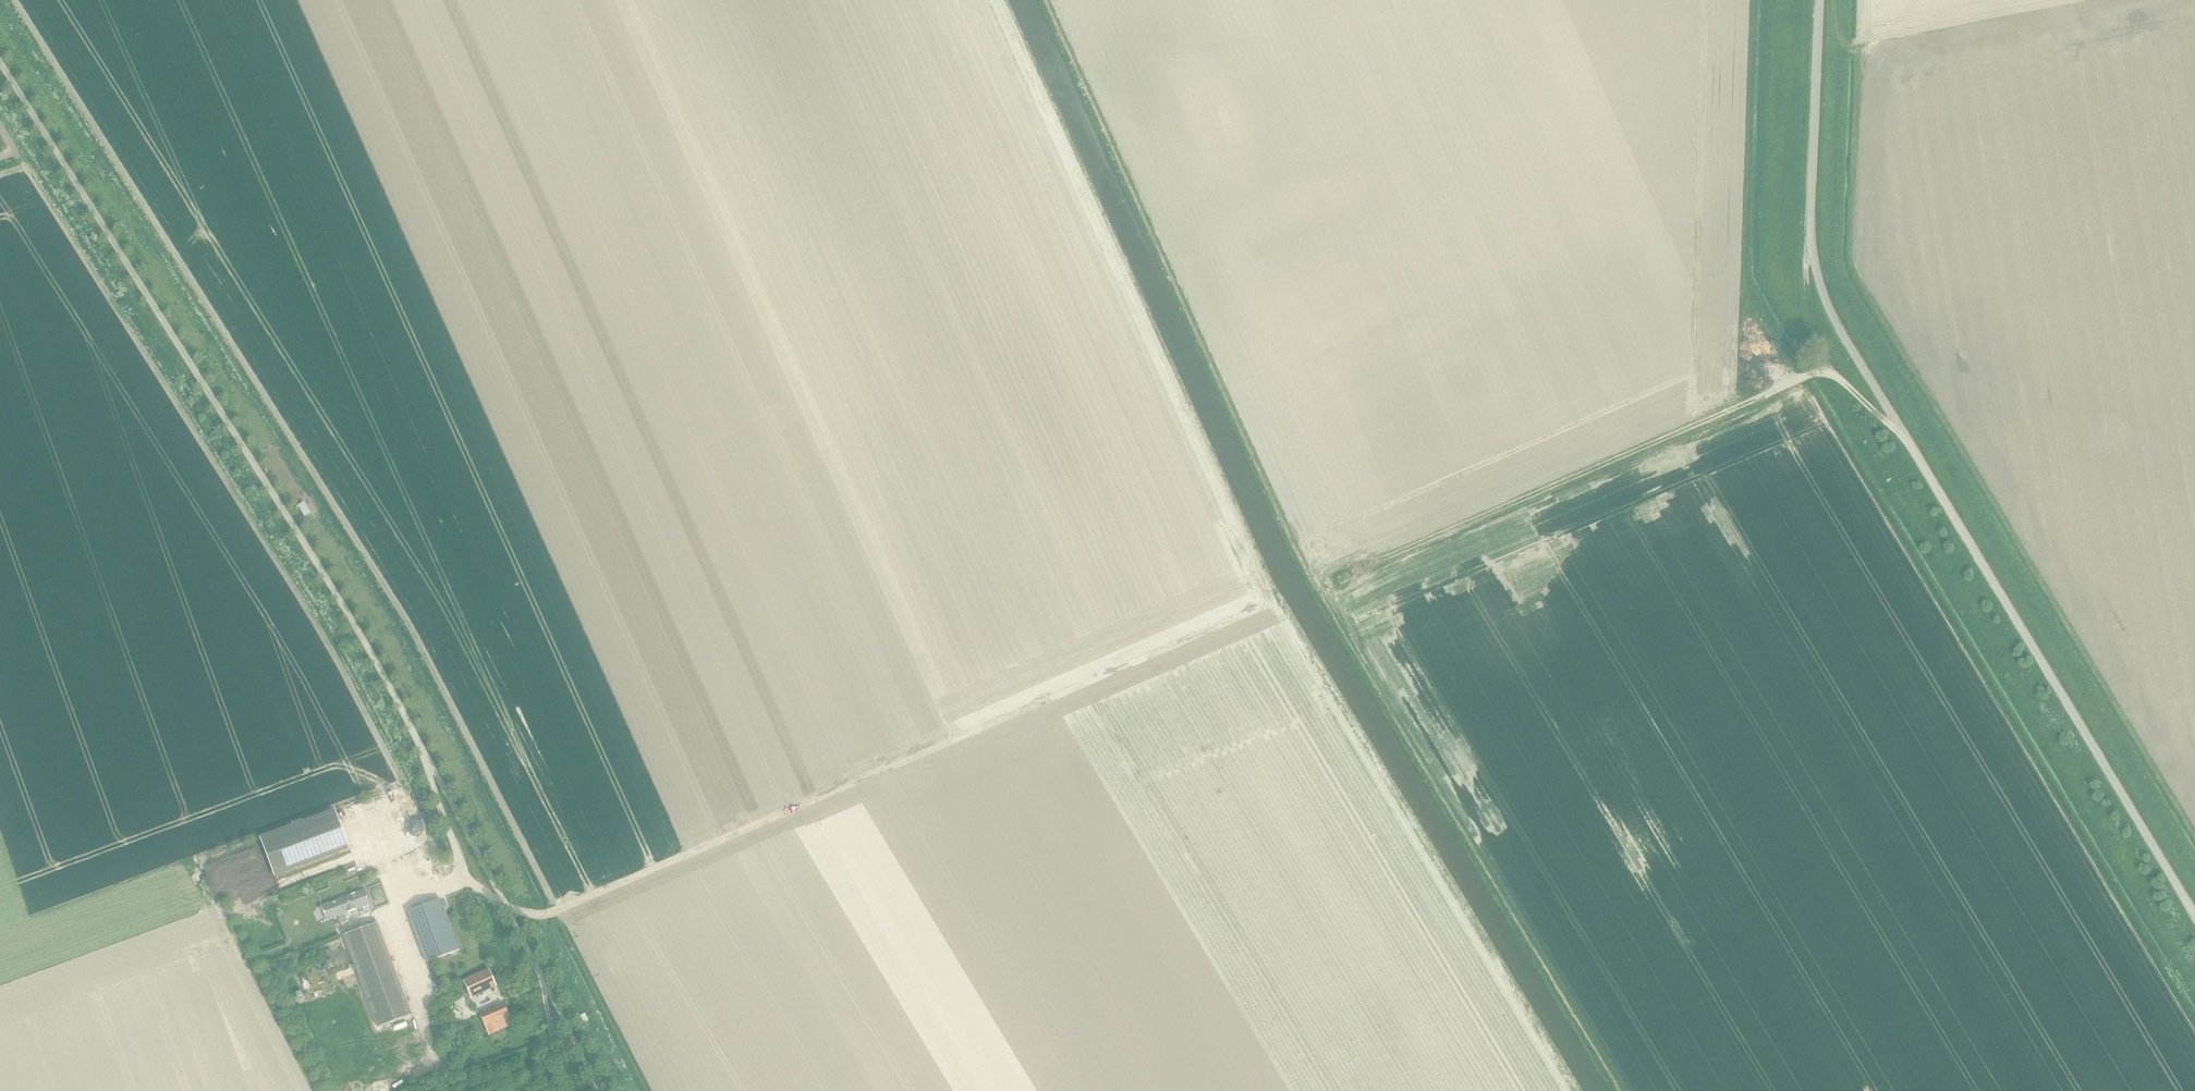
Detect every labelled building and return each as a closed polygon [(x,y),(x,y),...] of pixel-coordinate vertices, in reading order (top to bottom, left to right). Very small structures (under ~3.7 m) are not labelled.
[(401,803),(409,801),(403,780),(395,783),(401,803)] [(334,810),(261,837),(275,875),(349,848),(334,810)] [(412,834),(420,835),(421,826),(412,826),(412,834)] [(363,889),(319,906),(325,921),(369,904),(363,889)] [(426,962),(459,950),(440,899),(407,911),(426,962)] [(376,923),(342,935),(377,1028),(410,1015),(376,923)] [(488,970),(464,981),(471,997),(495,986),(488,970)] [(502,1003),(478,1015),(483,1025),(483,1024),(488,1034),(511,1022),(507,1013),(502,1003)]
